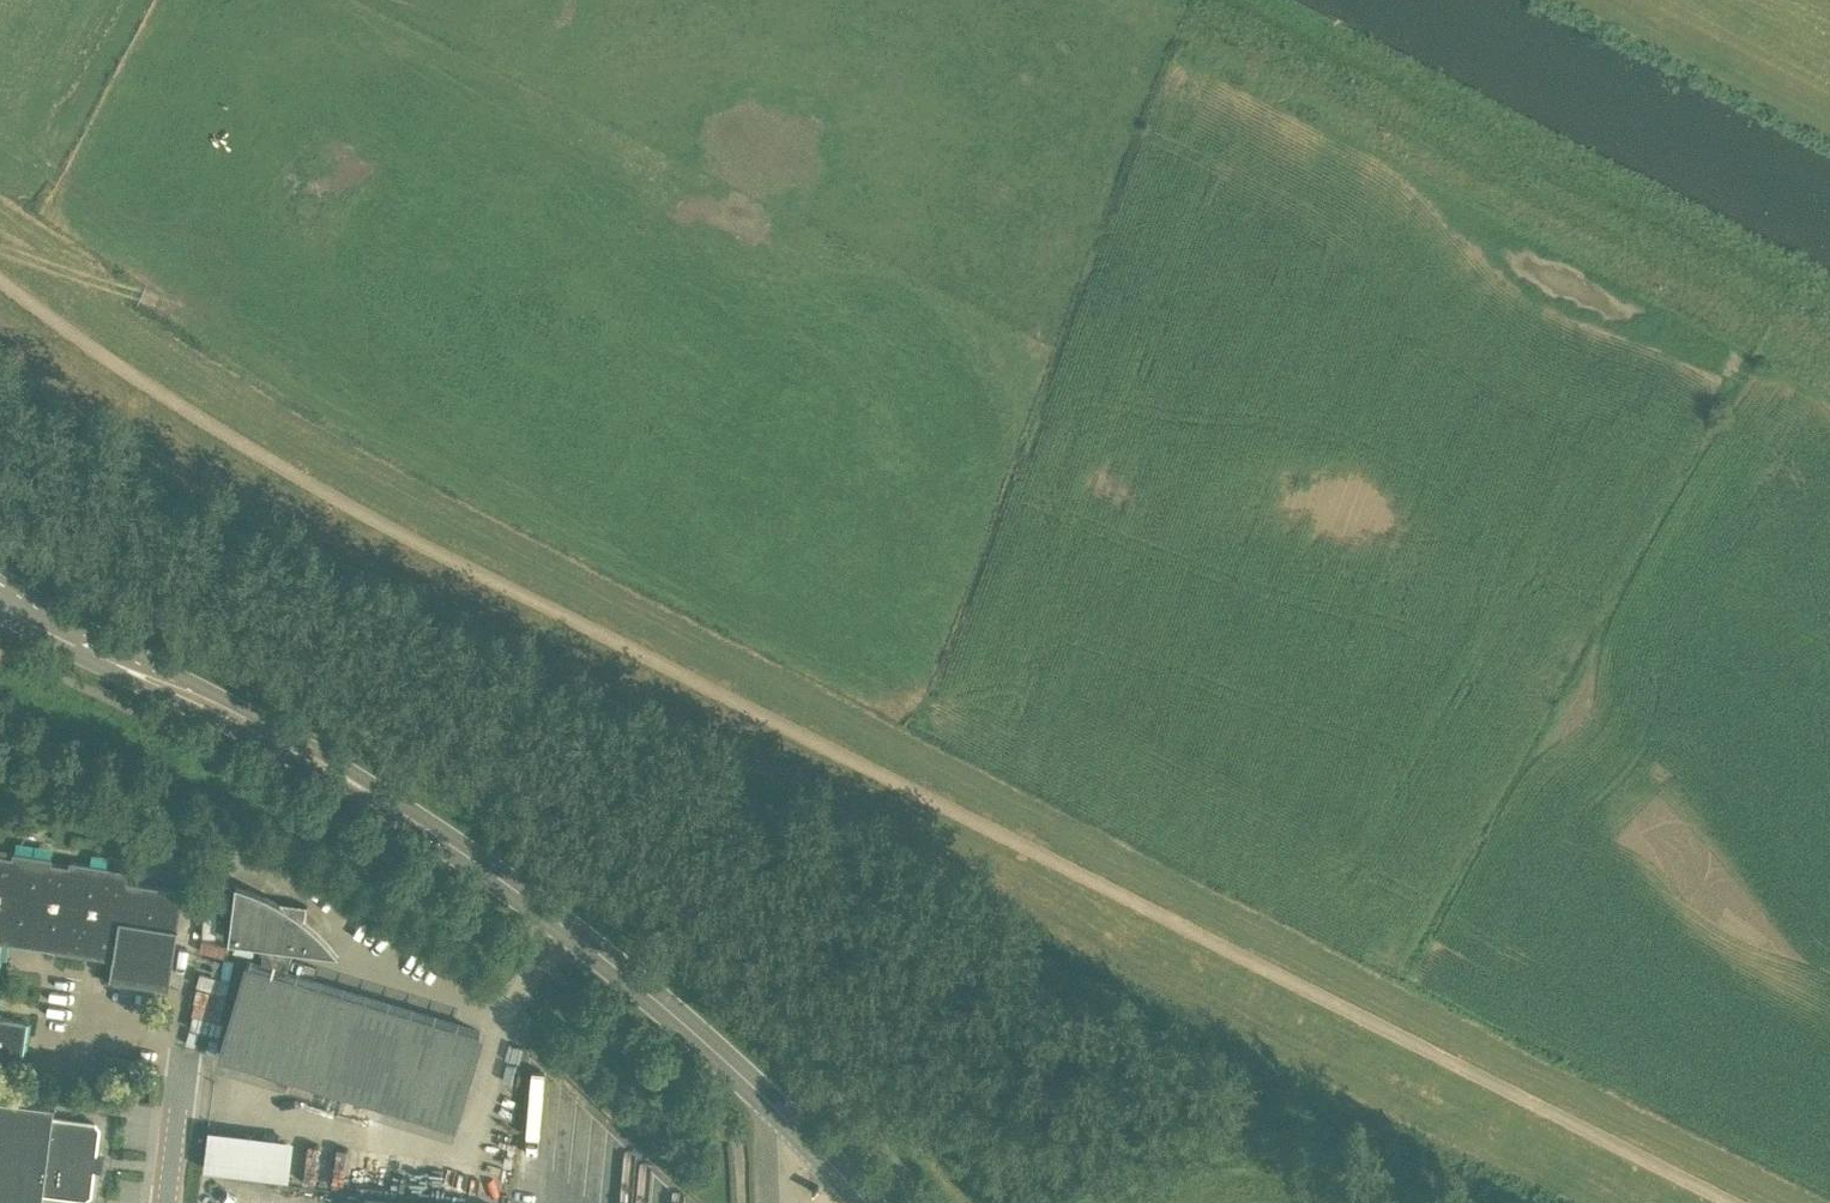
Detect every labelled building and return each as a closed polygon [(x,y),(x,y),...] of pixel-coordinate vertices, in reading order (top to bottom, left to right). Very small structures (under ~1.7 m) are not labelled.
[(109,977),(168,986),(183,888),(126,879),(128,868),(69,859),(68,864),(51,861),(51,857),(11,851),(11,855),(0,854),(0,941),(85,954),(86,950),(99,952),(98,956),(111,958),(108,977),(109,977)] [(301,947),(306,903),(233,894),(228,938),(301,947)] [(452,1124),(480,1031),(249,961),(221,1054),(452,1124)] [(21,1061),(27,1021),(0,1017),(0,1057),(21,1061)] [(98,1153),(93,1152),(97,1127),(93,1122),(51,1117),(53,1105),(0,1098),(0,1202),(41,1202),(42,1191),(84,1196),(88,1193),(92,1167),(96,1167),(98,1153)] [(290,1176),(296,1134),(210,1122),(204,1164),(290,1176)] [(365,1194),(364,1202),(439,1202),(365,1194)]
